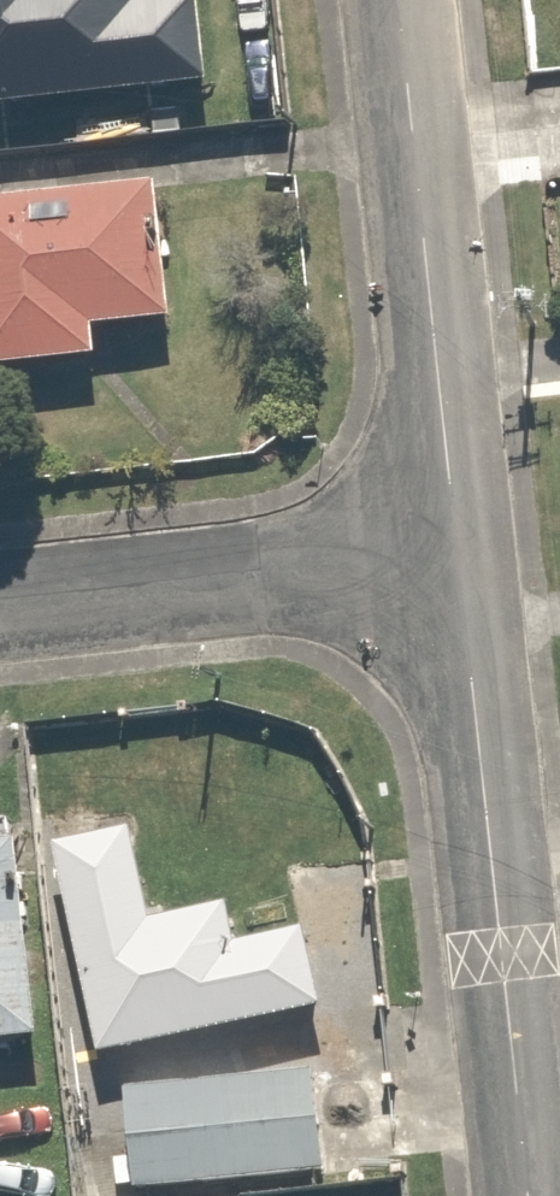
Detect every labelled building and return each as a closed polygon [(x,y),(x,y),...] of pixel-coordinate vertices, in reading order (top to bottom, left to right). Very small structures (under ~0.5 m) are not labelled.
[(140,28),(136,0),(0,0),(0,129),(210,105),(201,22),(140,28)] [(148,214),(0,230),(0,393),(84,384),(81,358),(164,349),(148,214)] [(78,1077),(317,1046),(293,958),(224,973),(215,933),(139,950),(120,859),(43,876),(78,1077)] [(25,1068),(1,875),(0,875),(0,1071),(25,1068)] [(98,1117),(100,1195),(314,1195),(303,1114),(98,1117)]
